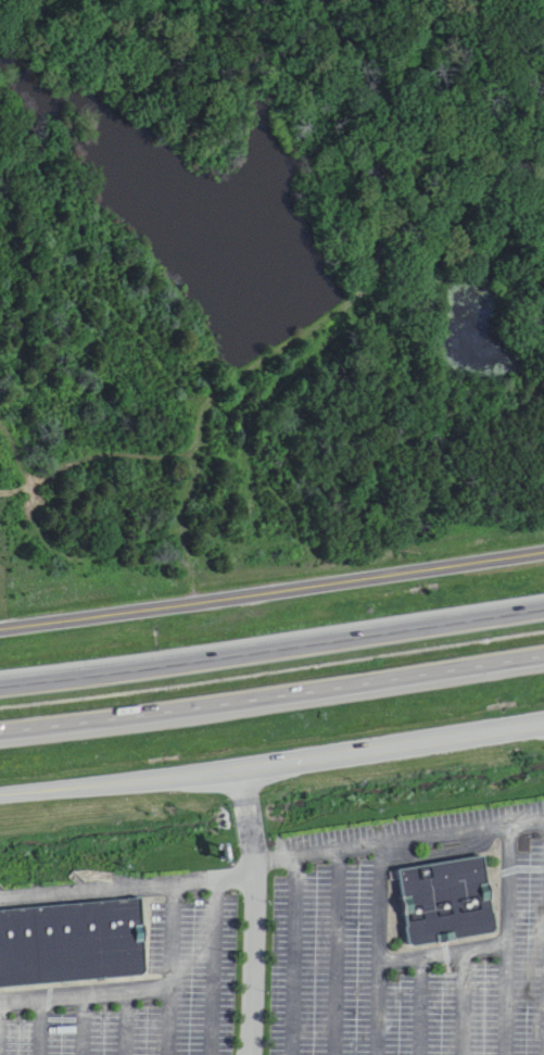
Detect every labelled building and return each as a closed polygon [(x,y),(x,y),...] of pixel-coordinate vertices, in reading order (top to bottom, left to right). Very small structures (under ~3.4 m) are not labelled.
[(397,870),(406,947),(491,936),(481,860),(397,870)] [(144,974),(137,897),(0,911),(0,987),(144,974)]
